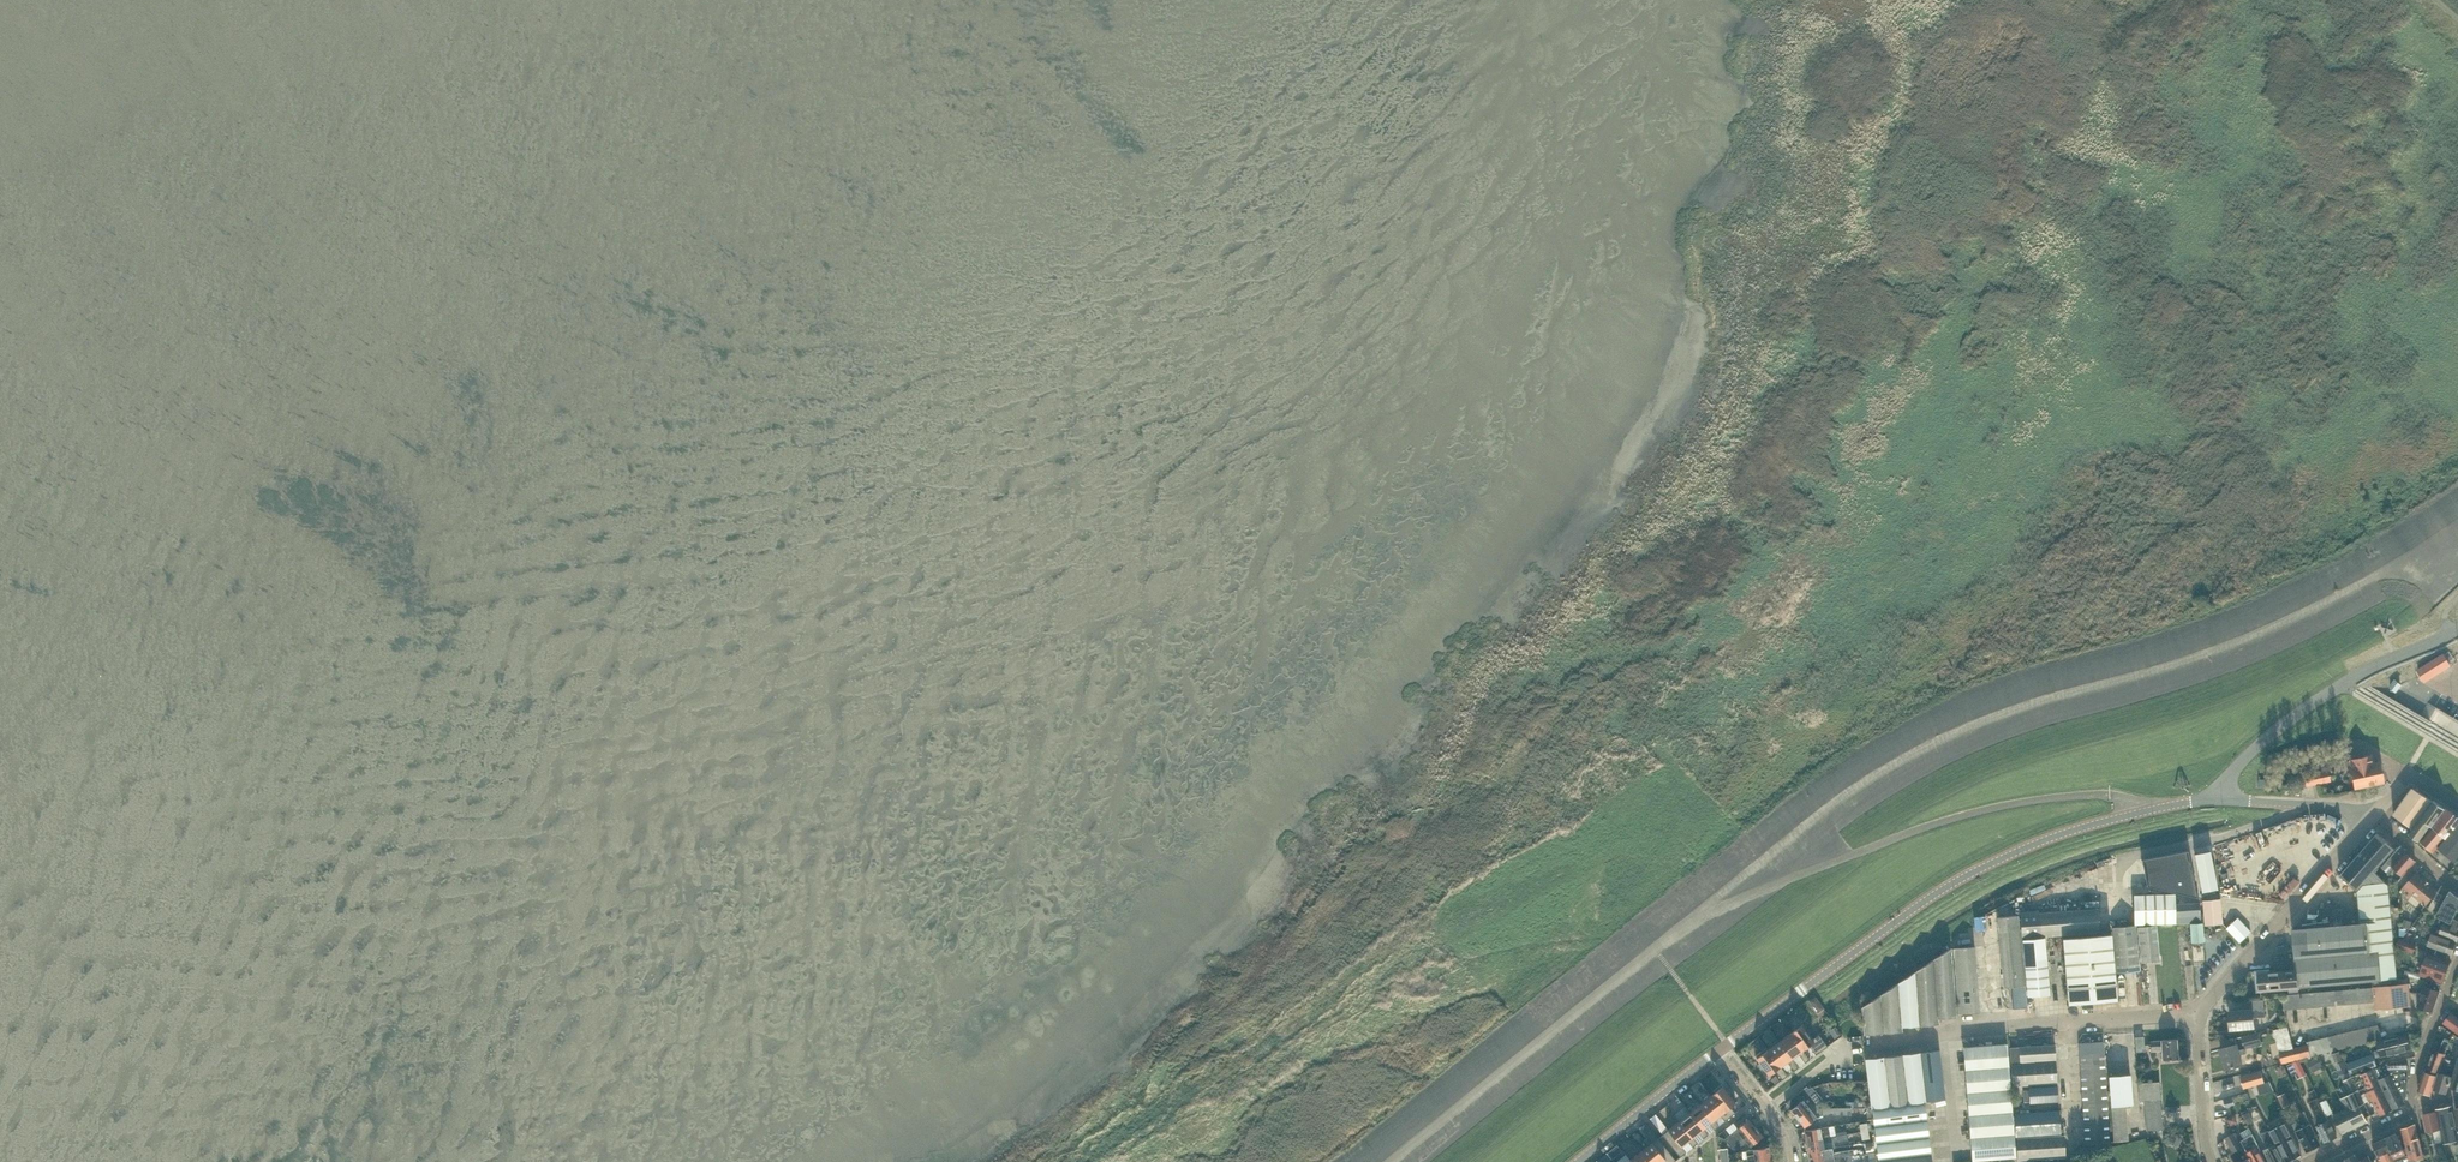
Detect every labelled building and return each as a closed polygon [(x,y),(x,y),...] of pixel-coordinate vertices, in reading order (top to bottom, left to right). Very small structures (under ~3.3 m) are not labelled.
[(2443,655),(2418,671),(2425,681),(2449,666),(2443,655)] [(2402,684),(2395,679),(2389,687),(2396,692),(2402,684)] [(2373,764),(2372,757),(2371,756),(2350,761),(2352,769),(2350,770),(2354,788),(2383,781),(2378,763),(2373,764)] [(2306,787),(2331,782),(2329,771),(2304,775),(2306,787)] [(2279,794),(2291,794),(2291,784),(2279,783),(2279,794)] [(2413,828),(2433,801),(2413,788),(2395,812),(2395,815),(2413,828)] [(2433,801),(2413,828),(2414,829),(2410,834),(2419,842),(2446,808),(2434,801),(2433,801)] [(2457,822),(2457,817),(2457,816),(2448,808),(2435,824),(2445,832),(2447,829),(2451,832),(2457,822)] [(2457,859),(2457,824),(2438,848),(2455,863),(2457,859)] [(2420,841),(2421,842),(2433,852),(2446,837),(2432,826),(2420,841)] [(2395,850),(2377,833),(2339,875),(2358,890),(2360,923),(2293,929),(2297,971),(2293,971),(2293,970),(2288,970),(2289,971),(2270,973),(2270,969),(2255,971),(2256,983),(2260,982),(2261,990),(2262,990),(2261,989),(2289,987),(2290,992),(2299,991),(2298,986),(2373,980),(2373,986),(2374,986),(2375,1008),(2389,1007),(2389,1006),(2403,1005),(2404,1011),(2411,1010),(2409,983),(2397,984),(2397,978),(2388,884),(2375,872),(2395,850)] [(2415,862),(2412,860),(2405,853),(2406,851),(2400,845),(2385,861),(2386,862),(2382,867),(2388,873),(2393,868),(2402,876),(2415,862)] [(2160,856),(2167,890),(2197,897),(2188,850),(2160,856)] [(2206,852),(2195,854),(2202,896),(2215,894),(2212,880),(2208,859),(2206,852)] [(2147,886),(2167,890),(2160,856),(2142,860),(2147,886)] [(2404,888),(2426,906),(2438,890),(2416,872),(2404,888)] [(2437,915),(2450,922),(2457,908),(2457,898),(2450,891),(2443,904),(2437,915)] [(2199,902),(2175,904),(2174,893),(2132,896),(2134,926),(2176,923),(2176,924),(2200,922),(2199,902)] [(2318,909),(2325,905),(2319,893),(2311,897),(2318,909)] [(2433,899),(2428,908),(2433,910),(2438,901),(2433,899)] [(2205,924),(2222,923),(2220,900),(2203,901),(2205,924)] [(2041,936),(2099,933),(2098,909),(2038,913),(2038,910),(2020,912),(2022,938),(2041,937),(2041,936)] [(2430,932),(2457,942),(2457,940),(2457,915),(2457,914),(2453,927),(2444,924),(2442,929),(2432,926),(2430,932)] [(1998,931),(2018,929),(2017,915),(1997,917),(1998,931)] [(2239,942),(2250,931),(2237,917),(2226,928),(2239,942)] [(2411,922),(2404,919),(2402,926),(2409,928),(2411,922)] [(2202,924),(2190,925),(2191,943),(2203,942),(2202,924)] [(2142,963),(2155,962),(2160,961),(2158,925),(2140,927),(2142,963)] [(2117,974),(2139,972),(2140,972),(2138,926),(2115,928),(2117,974)] [(2021,941),(2021,938),(2020,929),(2019,930),(2018,929),(1998,931),(1999,943),(2021,941)] [(2432,933),(2432,934),(2424,931),(2421,937),(2429,940),(2428,945),(2437,948),(2437,949),(2452,955),(2457,943),(2456,943),(2457,941),(2440,935),(2432,933)] [(2063,939),(2068,1004),(2117,999),(2111,934),(2063,939)] [(2396,946),(2414,953),(2417,944),(2399,938),(2396,946)] [(2022,941),(2028,997),(2050,995),(2045,939),(2022,941)] [(2022,951),(2022,949),(2021,941),(1999,943),(2000,954),(2022,951)] [(1954,960),(1975,958),(1974,947),(1953,949),(1954,960)] [(1956,1017),(1956,1015),(1950,948),(1932,960),(1937,1018),(1956,1017)] [(2023,963),(2022,956),(2022,951),(2000,954),(2001,965),(2023,963)] [(2420,975),(2442,983),(2451,960),(2428,952),(2420,975)] [(1976,969),(1975,958),(1954,960),(1955,971),(1976,969)] [(1937,1024),(1937,1018),(1932,960),(1915,971),(1919,1026),(1937,1024)] [(2024,974),(2023,966),(2023,963),(2001,965),(2002,976),(2024,974)] [(1955,982),(1976,980),(1976,969),(1955,971),(1955,982)] [(1901,1027),(1919,1026),(1915,971),(1897,983),(1901,1027)] [(2025,986),(2024,976),(2024,974),(2002,976),(2004,988),(2011,988),(2023,986),(2025,986)] [(1977,991),(1976,980),(1955,982),(1956,993),(1977,991)] [(2439,992),(2442,986),(2432,982),(2430,989),(2424,987),(2417,1007),(2432,1012),(2439,992)] [(1901,1031),(1901,1027),(1897,983),(1879,995),(1882,1033),(1901,1031)] [(2023,986),(2011,988),(2013,1009),(2025,1008),(2023,986)] [(2366,1002),(2373,1002),(2372,988),(2364,989),(2366,1002)] [(2350,1003),(2358,1003),(2357,989),(2349,990),(2350,1003)] [(2358,1003),(2366,1002),(2364,989),(2357,989),(2358,1003)] [(2343,1004),(2350,1003),(2349,990),(2342,991),(2343,1004)] [(1957,1004),(1978,1002),(1977,991),(1956,993),(1957,1004)] [(2321,1006),(2336,1005),(2334,991),(2319,992),(2321,1006)] [(2336,1005),(2343,1004),(2342,991),(2334,991),(2336,1005)] [(2313,1007),(2321,1006),(2319,992),(2312,993),(2313,1007)] [(2306,1007),(2313,1007),(2312,993),(2304,994),(2306,1007)] [(2283,1009),(2298,1008),(2297,994),(2282,996),(2283,1009)] [(2298,1008),(2306,1007),(2304,994),(2297,994),(2298,1008)] [(1864,1035),(1882,1033),(1879,995),(1861,1006),(1864,1035)] [(1815,996),(1809,1001),(1813,1007),(1819,1003),(1815,996)] [(2253,1017),(2265,1016),(2263,1000),(2248,1001),(2249,1009),(2229,1011),(2230,1029),(2254,1027),(2253,1017)] [(1979,1013),(1979,1012),(1978,1002),(1957,1004),(1958,1015),(1979,1013)] [(1807,1003),(1802,1007),(1809,1017),(1814,1013),(1807,1003)] [(2451,1013),(2444,1023),(2457,1033),(2457,1018),(2451,1013)] [(1815,1055),(1827,1046),(1818,1035),(1812,1039),(1800,1023),(1791,1029),(1793,1031),(1789,1033),(1802,1050),(1808,1046),(1815,1055)] [(2375,1040),(2382,1039),(2378,1024),(2371,1026),(2375,1040)] [(2288,1026),(2274,1030),(2276,1037),(2290,1034),(2288,1026)] [(2375,1040),(2371,1026),(2364,1027),(2367,1042),(2375,1040)] [(2360,1044),(2367,1042),(2364,1027),(2357,1029),(2360,1044)] [(2360,1044),(2357,1029),(2349,1031),(2353,1046),(2360,1044)] [(2346,1048),(2353,1046),(2349,1031),(2342,1033),(2346,1048)] [(2244,1048),(2261,1044),(2259,1032),(2235,1038),(2237,1044),(2220,1049),(2225,1069),(2242,1065),(2239,1055),(2246,1053),(2244,1048)] [(1809,1059),(1802,1050),(1789,1033),(1778,1041),(1791,1059),(1791,1058),(1797,1054),(1804,1063),(1809,1059)] [(2346,1048),(2342,1033),(2335,1035),(2339,1049),(2346,1048)] [(2290,1034),(2276,1037),(2280,1052),(2293,1048),(2290,1034)] [(2332,1051),(2339,1049),(2335,1035),(2328,1037),(2332,1051)] [(2372,1051),(2373,1053),(2374,1057),(2381,1056),(2410,1049),(2406,1035),(2378,1042),(2379,1049),(2372,1051)] [(2136,1052),(2144,1051),(2143,1036),(2135,1037),(2136,1052)] [(2325,1053),(2332,1051),(2328,1037),(2321,1038),(2325,1053)] [(2319,1055),(2325,1053),(2321,1038),(2314,1040),(2319,1055)] [(2161,1060),(2177,1059),(2175,1039),(2160,1040),(2149,1041),(2150,1051),(2160,1050),(2161,1060)] [(2307,1042),(2308,1044),(2311,1056),(2319,1055),(2314,1040),(2307,1042)] [(2427,1068),(2438,1072),(2446,1051),(2450,1042),(2444,1040),(2440,1051),(2434,1049),(2427,1068)] [(1798,1067),(1791,1058),(1791,1059),(1778,1041),(1767,1049),(1780,1067),(1780,1066),(1786,1062),(1793,1071),(1798,1067)] [(2079,1054),(2102,1052),(2102,1042),(2078,1043),(2079,1054)] [(1990,1068),(2008,1067),(2006,1044),(1988,1045),(1990,1068)] [(2308,1044),(2293,1048),(2280,1052),(2283,1063),(2311,1057),(2311,1056),(2308,1044)] [(1964,1070),(1990,1068),(1988,1045),(1963,1047),(1964,1070)] [(2022,1064),(2021,1061),(2054,1059),(2053,1045),(2017,1047),(2009,1048),(2010,1064),(2022,1064)] [(1787,1076),(1780,1066),(1780,1067),(1767,1049),(1764,1052),(1762,1050),(1754,1056),(1759,1062),(1756,1065),(1760,1071),(1763,1069),(1768,1075),(1775,1070),(1781,1080),(1787,1076)] [(1920,1052),(1926,1101),(1945,1098),(1939,1050),(1920,1052)] [(1907,1103),(1926,1101),(1920,1052),(1902,1054),(1907,1103)] [(2079,1064),(2103,1062),(2102,1052),(2079,1054),(2079,1064)] [(2341,1059),(2338,1052),(2332,1054),(2334,1061),(2341,1059)] [(2378,1067),(2374,1057),(2373,1053),(2348,1063),(2353,1076),(2365,1070),(2365,1072),(2373,1069),(2378,1067)] [(1890,1105),(1907,1103),(1902,1054),(1884,1057),(1890,1105)] [(1871,1108),(1890,1105),(1884,1057),(1865,1059),(1871,1108)] [(2271,1057),(2265,1059),(2268,1070),(2274,1068),(2271,1057)] [(2321,1067),(2316,1057),(2307,1061),(2313,1071),(2321,1067)] [(2409,1068),(2406,1059),(2405,1058),(2385,1064),(2378,1067),(2373,1069),(2393,1108),(2404,1103),(2401,1095),(2407,1092),(2409,1068)] [(2299,1059),(2293,1062),(2299,1073),(2305,1070),(2299,1059)] [(2011,1086),(2012,1086),(2056,1083),(2055,1061),(2022,1064),(2010,1064),(2011,1086)] [(2080,1074),(2104,1072),(2103,1062),(2079,1064),(2080,1074)] [(2451,1076),(2446,1074),(2446,1072),(2447,1072),(2450,1064),(2443,1062),(2439,1072),(2438,1072),(2437,1075),(2433,1088),(2446,1092),(2451,1076)] [(1966,1093),(2010,1089),(2008,1067),(1990,1068),(1964,1070),(1966,1093)] [(2392,1109),(2393,1108),(2373,1069),(2365,1072),(2361,1074),(2369,1090),(2364,1093),(2368,1101),(2372,1099),(2379,1115),(2392,1109)] [(2261,1071),(2241,1076),(2245,1089),(2264,1083),(2261,1071)] [(2350,1071),(2341,1074),(2344,1081),(2352,1077),(2350,1071)] [(2433,1088),(2437,1075),(2425,1071),(2418,1090),(2432,1094),(2433,1088)] [(2081,1084),(2105,1083),(2104,1072),(2080,1074),(2081,1084)] [(2128,1140),(2126,1105),(2132,1104),(2130,1074),(2109,1076),(2111,1106),(2113,1141),(2128,1140)] [(1700,1079),(1699,1080),(1709,1093),(1712,1091),(1713,1090),(1706,1081),(1709,1079),(1706,1075),(1700,1079)] [(1776,1076),(1771,1079),(1775,1085),(1780,1081),(1776,1076)] [(2344,1081),(2350,1094),(2359,1090),(2352,1077),(2344,1081)] [(2162,1129),(2160,1099),(2159,1081),(2138,1083),(2139,1101),(2144,1100),(2146,1130),(2162,1129)] [(2082,1094),(2105,1093),(2105,1083),(2081,1084),(2082,1094)] [(1728,1118),(1734,1113),(1730,1107),(1735,1103),(1730,1097),(1733,1094),(1728,1088),(1725,1091),(1720,1084),(1713,1090),(1712,1091),(1714,1093),(1710,1095),(1720,1107),(1728,1118)] [(2030,1103),(2058,1102),(2057,1085),(2029,1087),(2030,1103)] [(1815,1104),(1812,1100),(1802,1089),(1784,1103),(1797,1119),(1815,1104)] [(1968,1115),(2011,1112),(2010,1089),(1966,1093),(1968,1115)] [(2082,1104),(2106,1103),(2105,1093),(2082,1094),(2082,1104)] [(2279,1096),(2284,1108),(2291,1105),(2286,1093),(2279,1096)] [(1728,1118),(1720,1107),(1710,1095),(1700,1104),(1709,1116),(1713,1121),(1713,1120),(1719,1115),(1724,1121),(1728,1118)] [(2358,1103),(2354,1105),(2349,1095),(2341,1099),(2346,1109),(2345,1109),(2354,1127),(2367,1121),(2358,1103)] [(2232,1097),(2223,1099),(2225,1105),(2234,1103),(2232,1097)] [(2320,1102),(2321,1102),(2319,1098),(2309,1102),(2316,1117),(2313,1118),(2316,1126),(2324,1142),(2337,1136),(2329,1120),(2327,1116),(2320,1102)] [(2333,1113),(2331,1110),(2332,1109),(2327,1099),(2321,1102),(2320,1102),(2327,1116),(2333,1113)] [(1927,1119),(1925,1101),(1872,1108),(1874,1125),(1927,1119)] [(2083,1114),(2107,1113),(2106,1103),(2082,1104),(2083,1114)] [(1713,1121),(1709,1116),(1700,1104),(1689,1112),(1699,1125),(1702,1129),(1703,1129),(1709,1124),(1713,1130),(1718,1126),(1713,1120),(1713,1121)] [(1815,1104),(1797,1119),(1804,1127),(1816,1117),(1822,1115),(1822,1108),(1818,1108),(1815,1104)] [(2437,1109),(2444,1143),(2457,1140),(2457,1137),(2456,1130),(2453,1130),(2452,1126),(2455,1125),(2451,1106),(2437,1109)] [(1657,1109),(1648,1114),(1658,1131),(1667,1127),(1657,1109)] [(2342,1133),(2354,1127),(2345,1109),(2333,1115),(2342,1133)] [(2058,1110),(2015,1113),(2013,1114),(2015,1135),(2059,1132),(2058,1110)] [(2320,1145),(2310,1125),(2311,1125),(2305,1111),(2297,1115),(2300,1121),(2293,1124),(2297,1132),(2307,1152),(2320,1145)] [(1702,1129),(1699,1125),(1689,1112),(1678,1121),(1688,1133),(1692,1138),(1692,1137),(1698,1133),(1703,1138),(1707,1135),(1703,1129),(1702,1129)] [(1969,1138),(2013,1134),(2011,1112),(1968,1115),(1969,1138)] [(2244,1114),(2249,1124),(2253,1122),(2248,1112),(2244,1114)] [(2423,1115),(2425,1122),(2427,1131),(2433,1130),(2436,1143),(2443,1141),(2436,1112),(2423,1115)] [(2084,1125),(2107,1123),(2107,1113),(2083,1114),(2084,1125)] [(2233,1115),(2227,1118),(2230,1124),(2236,1120),(2233,1115)] [(1731,1147),(1755,1128),(1748,1119),(1736,1129),(1725,1139),(1731,1147)] [(1929,1136),(1929,1135),(1927,1119),(1874,1125),(1876,1143),(1929,1136)] [(1692,1138),(1688,1133),(1678,1121),(1667,1130),(1662,1135),(1666,1141),(1672,1136),(1676,1141),(1680,1147),(1681,1146),(1687,1141),(1692,1147),(1697,1143),(1692,1137),(1692,1138)] [(1645,1122),(1639,1127),(1643,1133),(1650,1128),(1645,1122)] [(1861,1132),(1868,1130),(1867,1123),(1860,1124),(1861,1132)] [(2084,1135),(2108,1133),(2107,1123),(2084,1125),(2084,1135)] [(2285,1123),(2271,1130),(2286,1161),(2300,1155),(2290,1135),(2291,1135),(2285,1123)] [(2417,1159),(2424,1157),(2416,1124),(2401,1129),(2409,1157),(2411,1161),(2418,1161),(2417,1159)] [(1734,1151),(1740,1146),(1740,1147),(1746,1142),(1750,1146),(1762,1136),(1755,1128),(1731,1147),(1734,1151)] [(1830,1137),(1828,1129),(1828,1128),(1821,1129),(1821,1128),(1805,1131),(1807,1141),(1830,1137)] [(1863,1140),(1870,1139),(1868,1130),(1861,1132),(1863,1140)] [(2275,1145),(2269,1131),(2262,1135),(2268,1148),(2264,1150),(2270,1161),(2284,1161),(2275,1145)] [(2084,1135),(2085,1145),(2109,1144),(2108,1133),(2084,1135)] [(2248,1158),(2234,1133),(2225,1138),(2233,1152),(2230,1154),(2234,1161),(2249,1161),(2247,1159),(2248,1158)] [(2404,1152),(2396,1133),(2386,1138),(2397,1161),(2408,1161),(2404,1152)] [(1847,1140),(1847,1135),(1846,1134),(1830,1137),(1807,1141),(1809,1152),(1832,1148),(1835,1147),(1835,1142),(1847,1140)] [(1971,1160),(2001,1158),(2015,1157),(2013,1134),(1969,1138),(1971,1160)] [(2257,1142),(2253,1134),(2242,1141),(2247,1151),(2250,1149),(2250,1151),(2246,1153),(2249,1158),(2248,1158),(2250,1161),(2265,1161),(2260,1152),(2261,1149),(2257,1142)] [(2017,1160),(2065,1156),(2063,1135),(2015,1139),(2017,1160)] [(2177,1147),(2180,1140),(2171,1135),(2168,1142),(2177,1147)] [(1671,1146),(1676,1141),(1672,1136),(1666,1141),(1671,1146)] [(1931,1154),(1931,1152),(1929,1136),(1876,1143),(1878,1160),(1931,1154)] [(2386,1138),(2373,1144),(2381,1161),(2397,1161),(2386,1138)] [(1662,1144),(1657,1139),(1652,1143),(1651,1143),(1640,1152),(1648,1161),(1667,1161),(1665,1160),(1661,1154),(1656,1149),(1662,1144)] [(1681,1146),(1680,1147),(1676,1141),(1671,1146),(1675,1151),(1681,1147),(1681,1146)] [(1661,1154),(1666,1150),(1662,1144),(1656,1149),(1661,1154)] [(1617,1145),(1608,1153),(1612,1158),(1621,1151),(1617,1145)] [(1680,1157),(1685,1152),(1681,1147),(1675,1151),(1680,1157)] [(1748,1161),(1771,1158),(1769,1148),(1746,1152),(1748,1161)] [(1833,1152),(1832,1148),(1809,1152),(1810,1161),(1851,1155),(1854,1155),(1853,1149),(1833,1152)] [(1671,1155),(1667,1151),(1666,1150),(1661,1154),(1665,1160),(1671,1155)] [(1640,1152),(1630,1160),(1631,1161),(1648,1161),(1640,1152)] [(2346,1158),(2347,1159),(2342,1161),(2371,1161),(2368,1156),(2363,1159),(2360,1153),(2355,1155),(2355,1154),(2346,1158)] [(1931,1154),(1878,1160),(1879,1161),(1933,1161),(1931,1154)]
